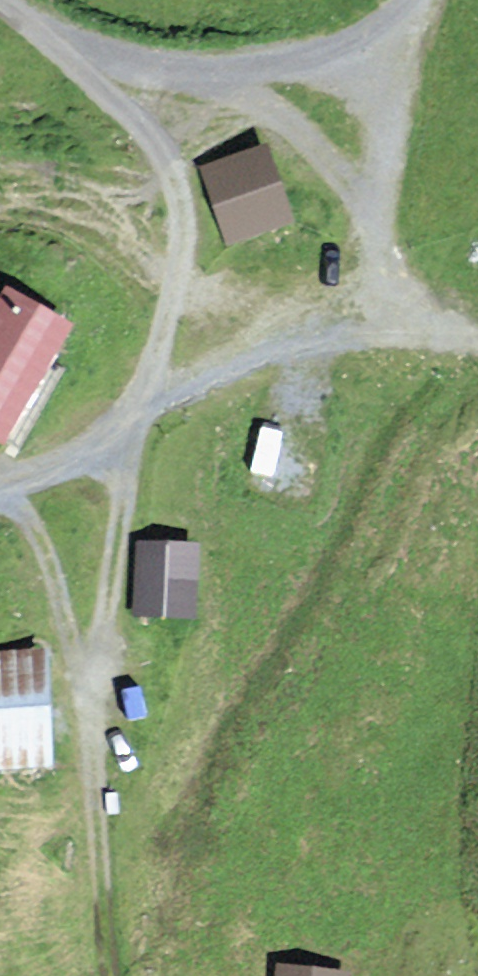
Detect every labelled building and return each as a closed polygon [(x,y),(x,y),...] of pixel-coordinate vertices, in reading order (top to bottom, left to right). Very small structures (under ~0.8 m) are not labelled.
[(289,230),(263,149),(198,170),(224,250),(289,230)] [(2,448),(65,332),(0,296),(0,447),(2,448)] [(193,621),(197,550),(133,546),(129,617),(193,621)] [(41,657),(0,659),(0,773),(47,771),(41,657)] [(347,975),(277,966),(276,975),(347,975)]
